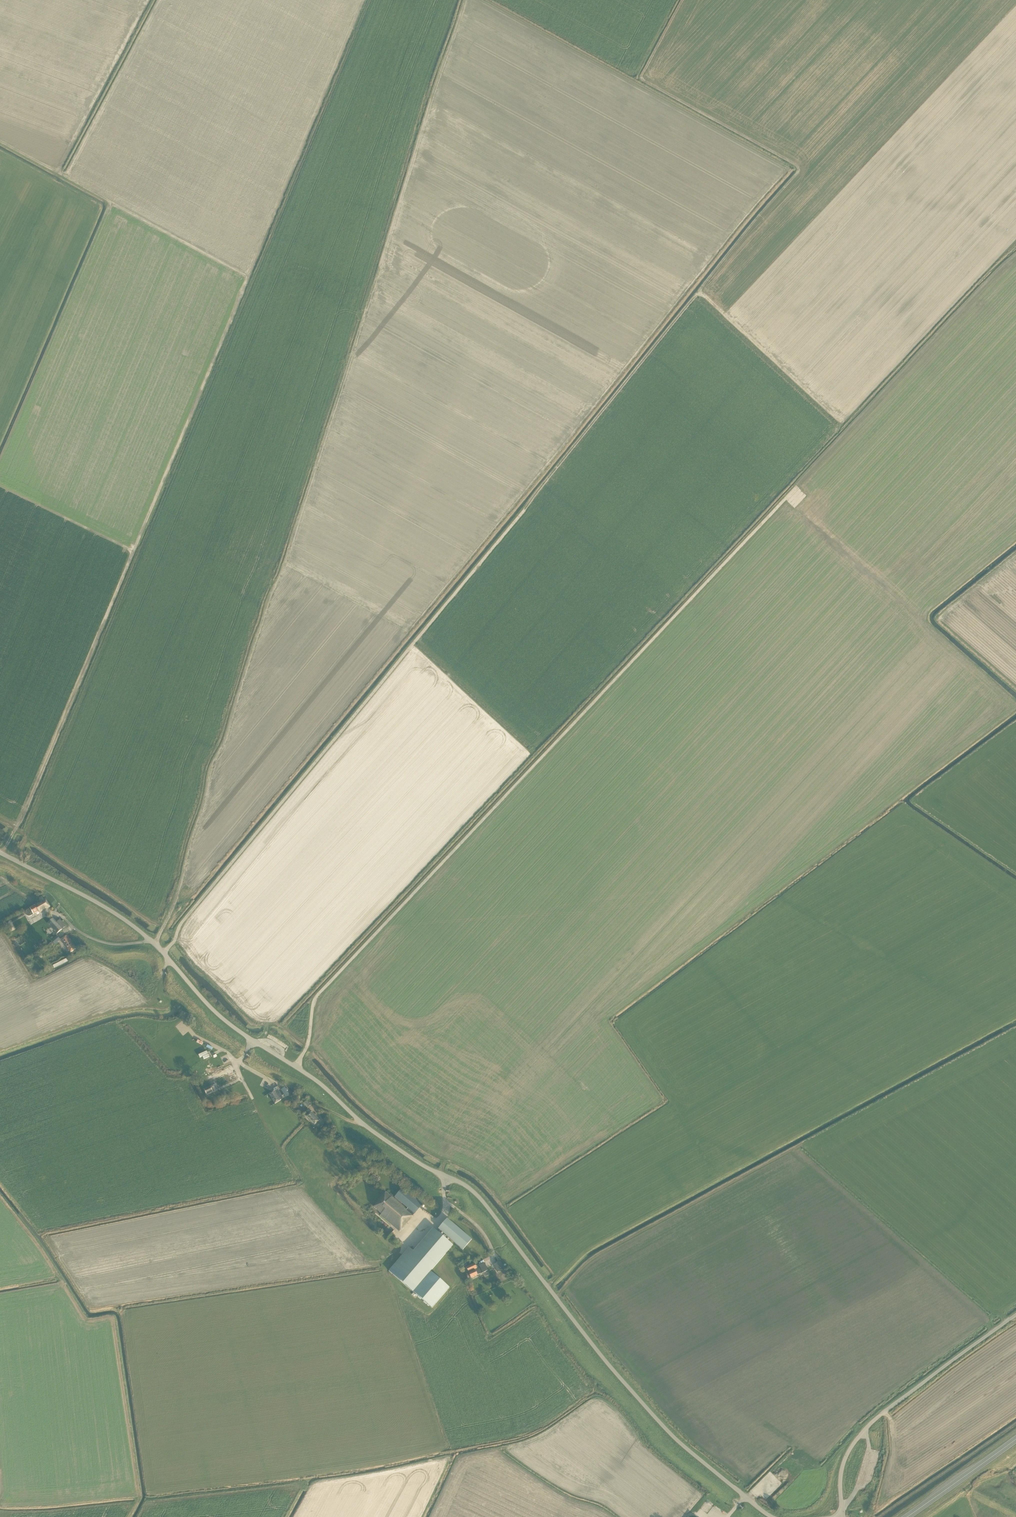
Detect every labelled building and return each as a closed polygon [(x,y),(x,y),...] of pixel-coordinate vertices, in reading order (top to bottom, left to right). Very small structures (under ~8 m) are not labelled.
[(34,914),(33,914),(38,911),(39,913),(50,907),(46,899),(35,906),(35,905),(30,908),(30,909),(27,911),(26,911),(26,913),(26,914),(26,915),(27,916),(28,917),(29,917),(30,916),(34,914)] [(53,919),(48,923),(57,933),(62,929),(63,931),(67,928),(60,920),(56,923),(53,919)] [(76,949),(67,935),(61,939),(70,953),(76,949)] [(52,940),(55,945),(61,940),(57,936),(52,940)] [(219,1089),(220,1090),(239,1081),(232,1065),(208,1077),(212,1086),(204,1089),(207,1095),(219,1089)] [(275,1090),(269,1094),(275,1104),(281,1100),(283,1098),(276,1087),(274,1089),(275,1090)] [(302,1102),(308,1108),(311,1105),(306,1099),(302,1102)] [(307,1116),(315,1125),(320,1120),(312,1112),(307,1116)] [(371,1177),(377,1183),(380,1179),(373,1174),(371,1177)] [(380,1215),(396,1229),(399,1231),(423,1205),(403,1188),(395,1197),(408,1208),(407,1209),(392,1196),(391,1196),(386,1192),(373,1207),(381,1214),(380,1215)] [(427,1209),(426,1211),(430,1215),(429,1216),(433,1220),(436,1217),(427,1209)] [(471,1239),(447,1219),(439,1229),(463,1249),(471,1239)] [(409,1248),(389,1272),(432,1308),(449,1288),(430,1272),(453,1245),(433,1229),(413,1252),(409,1248)] [(494,1265),(498,1272),(505,1268),(504,1266),(504,1267),(501,1261),(494,1265)] [(474,1269),(475,1270),(477,1269),(477,1268),(475,1263),(466,1267),(469,1272),(474,1269)] [(477,1269),(475,1270),(469,1273),(471,1278),(477,1275),(488,1270),(485,1263),(479,1266),(480,1268),(477,1269)]
